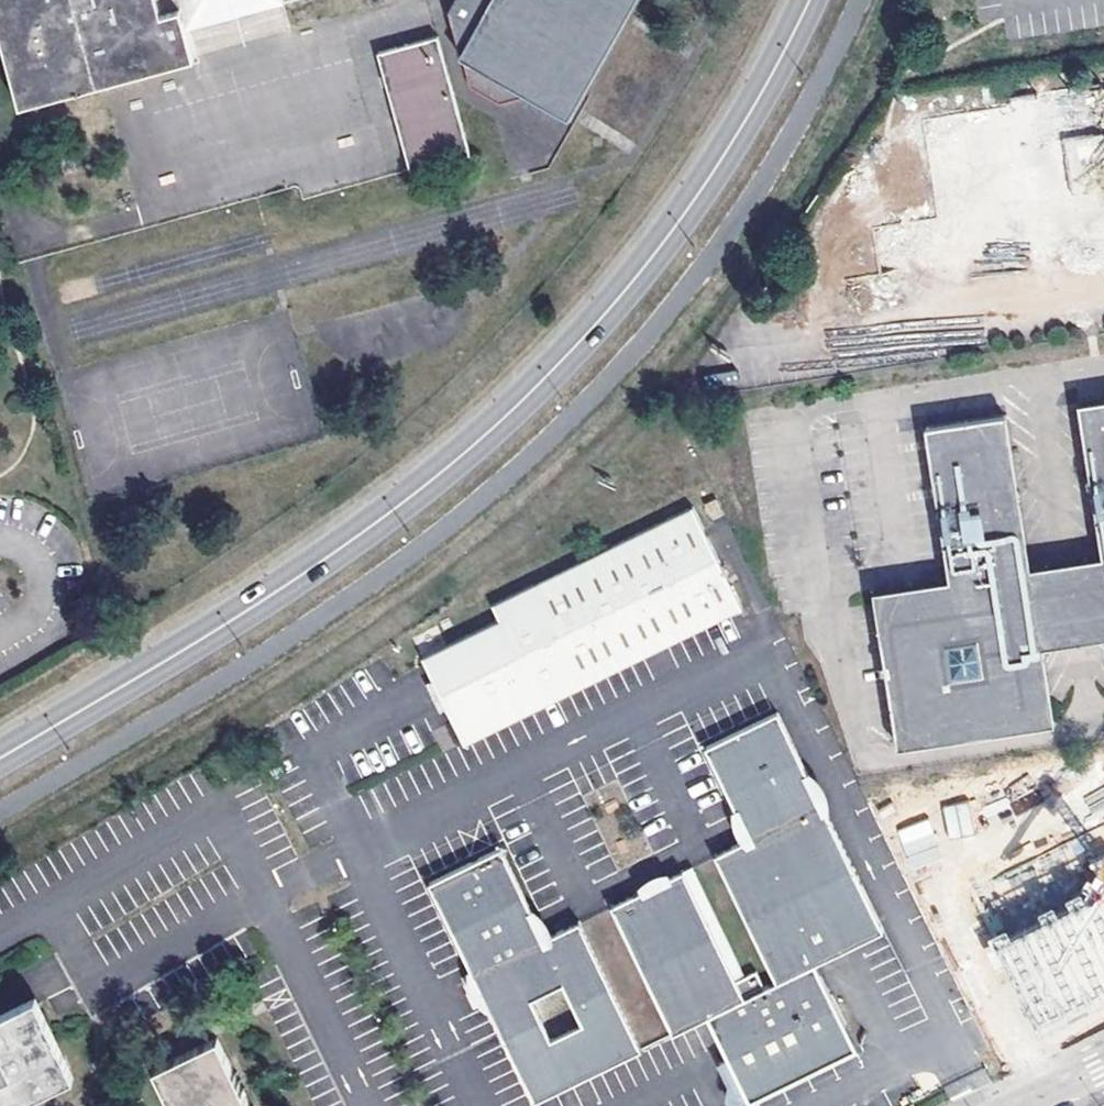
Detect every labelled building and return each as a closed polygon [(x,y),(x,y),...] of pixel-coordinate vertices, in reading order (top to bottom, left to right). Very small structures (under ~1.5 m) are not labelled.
[(159,12),(156,0),(0,0),(0,32),(22,112),(193,66),(181,17),(162,22),(159,12)] [(195,3),(159,12),(162,22),(181,17),(243,0),(194,0),(195,3)] [(284,9),(315,0),(281,0),(284,9)] [(634,0),(455,0),(449,9),(470,89),(497,106),(528,96),(562,116),(634,0)] [(562,116),(569,120),(641,0),(634,0),(562,116)] [(437,34),(376,50),(407,169),(469,152),(437,34)] [(1103,246),(1103,90),(923,117),(935,214),(874,223),(881,280),(1103,246)] [(1081,400),(1103,551),(1103,397),(1081,400)] [(1025,565),(1002,413),(932,424),(952,577),(878,588),(898,742),(1049,719),(1037,643),(1025,565)] [(425,659),(465,741),(742,607),(692,509),(495,606),(503,621),(425,659)] [(1025,565),(1037,643),(1103,632),(1103,553),(1025,565)] [(778,979),(814,960),(883,926),(781,710),(711,744),(709,745),(751,835),(718,851),(778,979)] [(858,1046),(814,960),(778,979),(718,851),(751,835),(709,745),(640,779),(461,866),(442,875),(433,879),(538,1094),(707,1011),(751,1100),(858,1046)] [(943,806),(949,838),(973,833),(967,801),(943,806)] [(927,818),(898,830),(907,855),(937,842),(927,818)] [(442,875),(461,866),(454,852),(436,861),(442,875)] [(997,942),(1037,1022),(1103,989),(1103,889),(997,942)] [(31,1015),(0,1030),(0,1105),(3,1105),(8,1104),(28,1094),(62,1078),(31,1015)] [(214,1044),(151,1076),(165,1105),(244,1105),(214,1044)] [(719,1066),(727,1092),(738,1089),(730,1062),(719,1066)] [(28,1094),(8,1104),(9,1105),(24,1105),(32,1102),(28,1094)]
